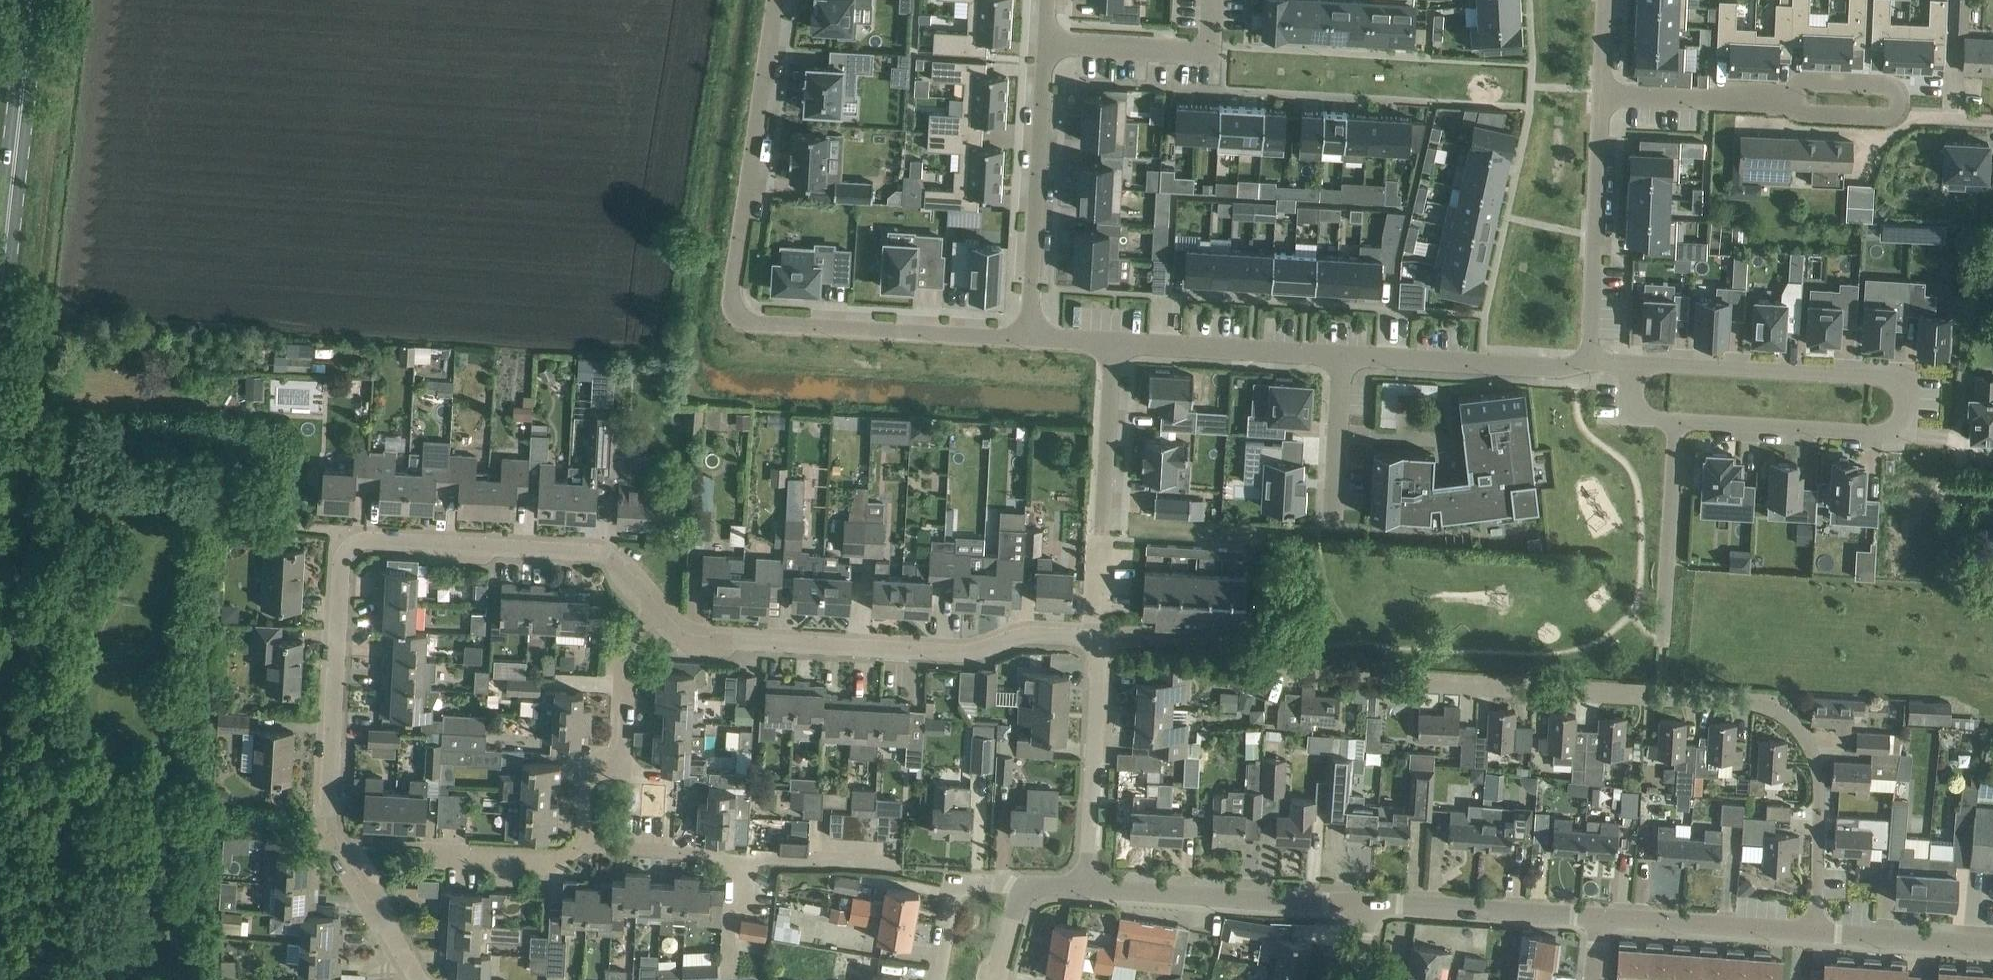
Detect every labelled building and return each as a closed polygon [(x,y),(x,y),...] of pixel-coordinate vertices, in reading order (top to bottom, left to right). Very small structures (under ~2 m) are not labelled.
[(812,25),(814,26),(814,28),(839,29),(839,35),(855,36),(856,19),(852,19),(852,2),(862,3),(862,2),(872,3),(872,0),(816,0),(815,5),(813,5),(812,25)] [(968,15),(1009,18),(1010,14),(1010,0),(969,0),(968,15)] [(1101,0),(1100,16),(1110,17),(1110,19),(1139,21),(1140,1),(1133,0),(1098,0),(1101,0)] [(1264,12),(1252,11),(1251,27),(1264,28),(1263,32),(1267,32),(1267,35),(1278,35),(1278,33),(1285,33),(1287,0),(1265,0),(1264,12)] [(1285,33),(1296,34),(1296,36),(1306,37),(1308,0),(1287,0),(1285,33)] [(1306,37),(1318,38),(1319,35),(1327,36),(1329,0),(1308,0),(1306,37)] [(1327,36),(1337,36),(1336,39),(1348,39),(1350,0),(1329,0),(1327,36)] [(1368,0),(1350,0),(1348,39),(1359,40),(1359,38),(1369,38),(1371,0),(1368,0)] [(1371,0),(1369,38),(1377,39),(1377,41),(1389,42),(1392,0),(1371,0)] [(1389,42),(1401,43),(1401,40),(1411,41),(1413,0),(1392,0),(1389,42)] [(1717,51),(1718,51),(1730,51),(1730,58),(1730,61),(1729,73),(1753,74),(1755,26),(1736,26),(1737,0),(1719,0),(1719,6),(1718,19),(1718,27),(1717,32),(1717,51)] [(1753,74),(1776,75),(1777,60),(1777,53),(1790,54),(1793,0),(1792,0),(1792,2),(1776,1),(1774,32),(1756,31),(1756,27),(1755,26),(1753,74)] [(1790,54),(1791,54),(1791,48),(1792,42),(1804,43),(1803,49),(1803,64),(1826,65),(1828,18),(1827,18),(1827,23),(1809,22),(1809,0),(1793,0),(1790,54)] [(1826,65),(1850,66),(1850,51),(1851,45),(1864,45),(1866,0),(1849,0),(1848,19),(1828,18),(1826,65)] [(1871,46),(1884,46),(1884,52),(1883,68),(1907,69),(1909,21),(1890,21),(1891,0),(1873,0),(1871,46)] [(1907,69),(1910,69),(1916,69),(1931,70),(1931,66),(1931,60),(1944,61),(1945,61),(1947,0),(1930,0),(1929,22),(1909,21),(1907,69)] [(1969,0),(1949,0),(1948,28),(1968,29),(1969,0)] [(1520,12),(1519,2),(1479,4),(1480,23),(1470,23),(1471,26),(1518,23),(1518,13),(1520,12)] [(1686,5),(1639,3),(1638,12),(1636,12),(1635,23),(1676,25),(1685,25),(1686,5)] [(1708,6),(1708,18),(1718,19),(1719,6),(1708,6)] [(919,12),(919,21),(930,21),(931,13),(919,12)] [(1434,13),(1433,25),(1443,26),(1444,14),(1434,13)] [(931,14),(931,28),(961,28),(962,14),(931,14)] [(934,29),(933,50),(986,53),(987,40),(1008,41),(1009,18),(968,15),(967,31),(934,29)] [(1518,23),(1471,26),(1472,48),(1519,45),(1519,42),(1522,41),(1521,30),(1519,31),(1518,23)] [(1676,25),(1635,23),(1635,34),(1637,34),(1637,44),(1675,45),(1676,25)] [(1443,26),(1433,25),(1433,37),(1442,38),(1443,26)] [(1701,27),(1700,35),(1710,35),(1710,27),(1701,27)] [(1965,37),(1963,71),(1992,72),(1992,38),(1965,37)] [(1636,64),(1636,67),(1659,68),(1658,83),(1691,84),(1692,69),(1684,68),(1685,46),(1675,45),(1637,44),(1636,52),(1634,52),(1634,63),(1636,64)] [(806,94),(805,111),(840,113),(841,94),(854,95),(855,75),(851,75),(851,71),(872,72),(873,51),(829,49),(829,63),(830,63),(830,67),(807,66),(806,83),(804,83),(804,94),(806,94)] [(910,64),(910,53),(898,52),(898,64),(910,64)] [(932,58),(931,79),(964,81),(963,97),(1005,99),(1006,76),(985,74),(986,61),(932,58)] [(1708,73),(1698,72),(1697,84),(1707,85),(1708,73)] [(927,87),(915,86),(914,94),(926,95),(927,87)] [(1104,96),(1083,95),(1082,117),(1126,120),(1127,88),(1105,87),(1104,96)] [(928,131),(982,135),(982,128),(983,122),(1003,123),(1005,99),(963,97),(962,113),(929,111),(928,131)] [(1177,103),(1175,137),(1197,138),(1199,104),(1177,103)] [(1199,104),(1197,138),(1219,140),(1221,106),(1199,104)] [(1219,140),(1218,150),(1239,151),(1240,141),(1242,106),(1221,104),(1221,106),(1219,140)] [(1264,107),(1242,106),(1240,141),(1239,151),(1261,152),(1262,142),(1264,108),(1264,107)] [(1286,110),(1264,108),(1262,142),(1284,143),(1286,110)] [(1506,111),(1479,109),(1476,123),(1471,146),(1508,154),(1510,145),(1512,146),(1514,135),(1512,134),(1513,131),(1502,128),(1506,111)] [(1322,146),(1324,112),(1302,110),(1299,156),(1322,157),(1322,146)] [(1346,112),(1324,110),(1324,112),(1322,146),(1344,147),(1346,113),(1346,112)] [(1365,148),(1367,114),(1347,113),(1347,112),(1346,112),(1346,113),(1344,147),(1343,158),(1365,160),(1365,148)] [(1389,116),(1367,114),(1365,148),(1387,149),(1389,116)] [(1411,117),(1389,116),(1387,149),(1409,151),(1409,149),(1419,149),(1425,122),(1411,121),(1411,117)] [(1124,154),(1126,120),(1082,117),(1081,140),(1102,141),(1101,152),(1124,154)] [(1442,127),(1432,125),(1429,137),(1439,139),(1442,127)] [(790,148),(789,162),(791,162),(791,166),(790,178),(790,179),(825,181),(825,180),(827,135),(828,135),(828,133),(792,131),(792,133),(793,133),(792,148),(790,148)] [(928,131),(927,149),(960,151),(959,166),(959,169),(954,169),(1000,172),(1002,148),(981,147),(981,143),(982,135),(928,131)] [(1832,139),(1739,136),(1737,182),(1790,185),(1791,167),(1812,168),(1811,183),(1843,185),(1844,167),(1850,167),(1852,140),(1832,139)] [(1656,138),(1655,153),(1632,152),(1632,156),(1629,156),(1629,167),(1631,167),(1631,175),(1669,177),(1679,177),(1680,140),(1656,138)] [(1940,166),(1945,166),(1944,172),(1944,175),(1947,175),(1947,187),(1965,188),(1965,176),(1972,176),(1985,177),(1984,186),(1992,186),(1992,160),(1987,160),(1988,147),(1988,146),(1988,142),(1985,142),(1985,143),(1972,142),(1962,141),(1950,141),(1949,141),(1949,140),(1945,140),(1945,144),(1946,144),(1946,145),(1945,149),(1941,149),(1940,166)] [(1436,147),(1428,145),(1425,156),(1434,159),(1436,147)] [(1508,154),(1471,146),(1466,166),(1506,174),(1508,163),(1506,163),(1508,154)] [(1078,185),(1122,188),(1124,154),(1101,152),(1101,164),(1079,163),(1078,185)] [(1434,159),(1425,156),(1422,168),(1431,170),(1434,159)] [(911,159),(910,167),(922,168),(922,159),(911,159)] [(1506,174),(1466,166),(1457,164),(1453,184),(1462,186),(1499,194),(1501,185),(1503,185),(1506,174)] [(910,167),(910,175),(922,175),(922,168),(910,167)] [(1174,168),(1161,168),(1159,190),(1173,191),(1174,168)] [(925,187),(924,205),(952,207),(966,208),(977,208),(978,195),(999,196),(1000,172),(954,169),(953,189),(925,187)] [(1631,185),(1628,185),(1628,196),(1668,198),(1669,177),(1631,175),(1631,185)] [(872,202),(873,181),(872,181),(872,182),(836,180),(836,179),(835,179),(834,200),(872,202)] [(1252,180),(1251,195),(1258,195),(1259,180),(1252,180)] [(1202,191),(1215,192),(1215,184),(1203,183),(1202,191)] [(1275,184),(1275,196),(1277,196),(1284,197),(1289,197),(1289,185),(1275,184)] [(1428,186),(1419,184),(1416,196),(1425,198),(1428,186)] [(1098,209),(1097,220),(1120,221),(1122,188),(1078,185),(1077,207),(1098,209)] [(1289,197),(1294,197),(1298,198),(1319,199),(1320,188),(1320,187),(1289,185),(1289,197)] [(1462,186),(1458,205),(1457,206),(1497,214),(1499,203),(1497,203),(1499,194),(1462,186)] [(1702,187),(1693,187),(1692,199),(1702,199),(1702,187)] [(1333,189),(1320,188),(1319,199),(1333,200),(1333,189)] [(888,196),(888,203),(903,204),(904,189),(896,189),(888,196)] [(1400,204),(1401,193),(1385,192),(1384,203),(1400,204)] [(1425,198),(1416,196),(1413,207),(1422,210),(1425,198)] [(1668,198),(1628,196),(1627,207),(1630,207),(1629,217),(1667,218),(1677,218),(1677,217),(1667,217),(1668,198)] [(1284,197),(1283,210),(1295,210),(1295,209),(1297,210),(1298,205),(1298,198),(1294,197),(1289,197),(1284,197)] [(1702,199),(1692,199),(1692,211),(1701,211),(1702,199)] [(1233,201),(1219,200),(1218,214),(1232,215),(1233,201)] [(1497,214),(1457,206),(1448,204),(1444,223),(1490,234),(1492,225),(1495,225),(1497,214)] [(1847,204),(1846,221),(1872,222),(1872,204),(1847,204)] [(1297,210),(1297,220),(1309,220),(1310,206),(1298,205),(1297,210)] [(949,207),(948,222),(965,223),(966,208),(952,207),(949,207)] [(1155,207),(1154,223),(1168,224),(1169,207),(1155,207)] [(1326,207),(1325,219),(1340,220),(1341,207),(1326,207)] [(1351,208),(1350,220),(1362,220),(1362,208),(1351,208)] [(1676,241),(1677,218),(1629,217),(1629,226),(1627,226),(1626,236),(1628,236),(1628,239),(1644,240),(1643,255),(1675,256),(1676,241)] [(1118,255),(1119,233),(1120,233),(1121,222),(1120,221),(1097,220),(1096,232),(1075,230),(1074,253),(1108,255),(1118,255)] [(1897,221),(1896,240),(1912,240),(1913,222),(1897,221)] [(1913,222),(1912,240),(1925,241),(1925,223),(1913,222)] [(1490,234),(1444,223),(1439,243),(1488,254),(1491,243),(1488,242),(1490,234)] [(1419,226),(1409,224),(1407,236),(1416,238),(1419,226)] [(1358,290),(1380,291),(1381,269),(1393,269),(1394,258),(1400,232),(1382,231),(1381,244),(1360,243),(1360,256),(1358,290)] [(1416,238),(1407,236),(1404,247),(1413,249),(1416,238)] [(945,257),(939,257),(940,238),(915,237),(915,244),(884,243),(882,289),(897,290),(897,293),(910,294),(911,291),(914,291),(915,275),(928,276),(927,285),(943,285),(945,257)] [(1174,246),(1173,270),(1185,270),(1185,275),(1184,280),(1207,281),(1209,248),(1209,238),(1200,237),(1200,247),(1186,246),(1174,246)] [(953,243),(950,282),(971,283),(970,294),(997,295),(998,278),(1000,245),(978,244),(978,240),(960,239),(953,238),(953,243)] [(1153,240),(1152,258),(1154,258),(1166,258),(1167,241),(1153,240)] [(1488,254),(1439,243),(1435,263),(1440,264),(1482,274),(1483,265),(1486,265),(1488,254)] [(814,248),(781,247),(781,261),(774,260),(772,288),(789,289),(789,291),(801,292),(801,290),(818,291),(819,277),(833,277),(833,279),(849,280),(851,250),(835,250),(834,264),(813,262),(814,248)] [(1207,281),(1228,283),(1230,249),(1209,248),(1207,281)] [(1250,284),(1252,250),(1230,249),(1228,283),(1250,284)] [(1252,250),(1250,284),(1271,285),(1273,251),(1252,250)] [(1293,288),(1295,253),(1273,251),(1271,285),(1271,286),(1293,288)] [(1790,252),(1789,266),(1803,267),(1804,253),(1790,252)] [(1108,255),(1074,253),(1073,275),(1116,278),(1118,255),(1108,255)] [(1314,289),(1315,288),(1316,254),(1295,253),(1293,288),(1314,289)] [(1336,289),(1338,255),(1316,254),(1315,288),(1336,289)] [(1358,290),(1360,256),(1338,255),(1336,289),(1358,290)] [(1675,257),(1674,269),(1690,270),(1691,258),(1675,257)] [(1166,258),(1154,258),(1152,290),(1164,291),(1166,258)] [(1634,259),(1634,268),(1646,268),(1646,259),(1634,259)] [(1440,264),(1435,288),(1476,297),(1477,293),(1480,294),(1482,283),(1480,282),(1482,274),(1440,264)] [(1802,280),(1788,279),(1782,290),(1781,300),(1754,298),(1751,340),(1754,340),(1754,343),(1769,344),(1769,341),(1783,342),(1784,327),(1799,328),(1802,280)] [(1872,348),(1891,349),(1893,321),(1906,322),(1907,313),(1909,281),(1889,279),(1888,293),(1866,292),(1862,344),(1872,345),(1872,348)] [(1909,281),(1907,313),(1920,314),(1917,351),(1932,352),(1931,355),(1944,356),(1944,353),(1947,353),(1947,347),(1950,348),(1950,335),(1948,335),(1949,315),(1935,314),(1936,293),(1924,292),(1925,280),(1909,279),(1909,281)] [(1413,281),(1400,280),(1399,304),(1423,306),(1424,290),(1413,289),(1413,281)] [(1809,302),(1807,339),(1809,339),(1809,344),(1825,345),(1826,340),(1839,341),(1840,321),(1856,322),(1858,283),(1841,282),(1840,290),(1827,289),(1827,303),(1809,302)] [(1726,341),(1728,317),(1744,318),(1746,287),(1716,285),(1716,299),(1697,297),(1695,339),(1726,341)] [(1674,298),(1645,296),(1642,334),(1646,334),(1645,338),(1657,339),(1658,335),(1673,336),(1674,316),(1688,317),(1689,293),(1674,292),(1674,298)] [(313,355),(314,342),(285,341),(285,357),(286,357),(286,370),(312,371),(313,355)] [(399,362),(414,363),(415,345),(400,344),(399,362)] [(613,404),(614,359),(591,359),(590,403),(613,404)] [(660,360),(659,381),(668,381),(669,361),(660,360)] [(554,374),(549,365),(539,371),(544,379),(554,374)] [(1156,373),(1150,372),(1149,400),(1161,401),(1160,412),(1162,412),(1161,428),(1196,430),(1197,409),(1188,408),(1188,403),(1193,403),(1194,375),(1170,373),(1170,369),(1156,369),(1156,373)] [(357,390),(346,376),(328,391),(339,404),(357,390)] [(1249,413),(1248,433),(1284,435),(1285,420),(1309,421),(1311,383),(1292,382),(1292,377),(1276,376),(1276,381),(1271,381),(1269,414),(1249,413)] [(1977,376),(1976,396),(1969,396),(1969,410),(1968,410),(1968,413),(1971,413),(1970,435),(1970,438),(1973,438),(1973,437),(1992,438),(1992,377),(1977,376)] [(1382,385),(1380,425),(1396,426),(1398,391),(1420,393),(1420,394),(1438,395),(1438,381),(1437,381),(1382,378),(1382,385)] [(439,381),(419,380),(419,391),(438,392),(439,381)] [(1374,450),(1370,516),(1430,519),(1538,506),(1524,388),(1458,396),(1468,476),(1433,480),(1434,453),(1374,450)] [(533,396),(523,395),(522,405),(514,404),(513,417),(531,419),(533,396)] [(182,414),(182,405),(162,404),(162,414),(182,414)] [(612,413),(612,406),(591,405),(589,447),(588,461),(600,462),(604,472),(609,472),(612,413)] [(686,406),(684,427),(702,428),(703,407),(686,406)] [(612,413),(609,472),(625,473),(624,481),(620,481),(619,497),(619,503),(618,523),(654,525),(655,505),(656,493),(656,479),(642,479),(632,468),(627,468),(628,439),(634,435),(634,426),(629,421),(629,414),(612,413)] [(736,413),(736,428),(749,429),(750,413),(736,413)] [(890,437),(909,438),(910,418),(891,417),(890,437)] [(931,419),(910,418),(909,438),(930,438),(931,419)] [(1214,418),(1213,431),(1226,432),(1227,419),(1214,418)] [(530,458),(547,459),(549,435),(547,434),(547,424),(532,423),(530,458)] [(1018,437),(1017,453),(1029,453),(1030,438),(1018,437)] [(1186,462),(1188,442),(1178,442),(1178,441),(1146,439),(1145,453),(1142,453),(1142,456),(1145,456),(1144,462),(1142,462),(1142,465),(1144,465),(1143,479),(1151,479),(1151,487),(1171,489),(1171,481),(1175,481),(1176,462),(1186,462)] [(1247,463),(1245,480),(1250,481),(1265,482),(1264,507),(1286,508),(1286,509),(1294,509),(1303,509),(1304,490),(1304,489),(1305,489),(1305,487),(1304,487),(1304,480),(1304,478),(1306,478),(1306,476),(1301,476),(1301,466),(1302,466),(1302,464),(1282,462),(1283,444),(1282,443),(1246,441),(1246,444),(1252,444),(1251,459),(1251,463),(1247,463)] [(354,486),(366,486),(368,448),(355,447),(354,470),(324,468),(323,487),(319,487),(318,507),(353,508),(354,486)] [(405,507),(408,470),(394,469),(395,450),(368,448),(366,486),(380,487),(379,506),(405,507)] [(448,454),(409,451),(408,470),(405,507),(433,509),(434,490),(446,491),(448,454)] [(458,510),(485,512),(487,476),(475,475),(476,455),(448,454),(446,491),(447,491),(448,485),(460,486),(458,510)] [(1752,519),(1755,487),(1740,486),(1741,474),(1740,474),(1741,462),(1732,461),(1732,455),(1708,454),(1708,460),(1705,459),(1704,474),(1701,473),(1700,488),(1703,488),(1702,500),(1736,502),(1735,518),(1752,519)] [(487,476),(485,512),(515,513),(516,489),(526,489),(526,495),(528,495),(530,458),(503,457),(502,477),(487,476)] [(1817,491),(1816,501),(1832,502),(1831,519),(1846,520),(1845,520),(1877,522),(1879,498),(1863,497),(1863,487),(1864,487),(1865,475),(1864,475),(1865,466),(1854,465),(1854,461),(1850,461),(1848,457),(1840,457),(1838,460),(1833,460),(1832,481),(1818,481),(1817,488),(1817,491)] [(1771,462),(1768,502),(1770,503),(1769,517),(1815,520),(1816,501),(1817,491),(1817,488),(1801,487),(1802,476),(1796,475),(1797,463),(1771,462)] [(1933,511),(1936,464),(1901,462),(1899,486),(1880,485),(1876,548),(1889,549),(1890,534),(1896,534),(1898,509),(1933,511)] [(541,463),(539,495),(538,515),(566,516),(568,480),(553,479),(554,463),(541,463)] [(594,518),(595,498),(597,466),(569,464),(568,480),(566,516),(594,518)] [(787,496),(787,501),(803,501),(804,475),(788,474),(787,496)] [(1155,496),(1154,514),(1189,517),(1190,498),(1155,496)] [(883,502),(866,500),(866,520),(865,520),(863,553),(881,555),(883,521),(882,520),(883,502)] [(698,507),(690,507),(689,530),(696,531),(698,507)] [(696,531),(696,537),(710,537),(712,508),(698,507),(696,531)] [(784,546),(784,549),(800,550),(800,549),(801,529),(802,516),(786,515),(785,518),(785,524),(784,546)] [(844,552),(863,553),(865,520),(846,519),(846,527),(844,552)] [(776,523),(775,545),(784,546),(785,524),(776,523)] [(1797,523),(1796,542),(1811,543),(1812,524),(1797,523)] [(1010,582),(1022,583),(1024,551),(1026,529),(999,527),(996,571),(982,570),(980,605),(1009,606),(1010,582)] [(1042,552),(1043,529),(1038,529),(1026,529),(1024,551),(1042,552)] [(652,540),(667,541),(668,531),(653,530),(652,540)] [(933,543),(932,550),(929,550),(929,562),(916,561),(916,562),(904,561),(903,574),(902,574),(900,611),(928,613),(930,582),(941,582),(943,543),(933,543)] [(980,605),(982,570),(969,570),(970,552),(950,551),(951,544),(943,543),(941,582),(954,583),(953,603),(980,605)] [(1159,544),(1146,544),(1146,552),(1159,553),(1159,544)] [(1159,544),(1159,553),(1172,554),(1172,545),(1159,544)] [(1172,545),(1172,554),(1185,555),(1185,546),(1172,545)] [(1198,547),(1185,546),(1185,555),(1197,556),(1198,547)] [(303,549),(283,548),(266,547),(262,607),(299,609),(303,549)] [(1210,547),(1198,547),(1197,556),(1210,556),(1210,547)] [(1223,548),(1210,547),(1210,556),(1222,557),(1223,548)] [(1856,547),(1855,576),(1874,577),(1874,547),(1856,547)] [(1234,549),(1223,548),(1222,557),(1233,558),(1234,549)] [(800,549),(800,550),(799,559),(795,559),(793,605),(819,607),(822,554),(809,554),(809,550),(800,549)] [(1245,549),(1234,549),(1233,558),(1244,559),(1245,549)] [(713,611),(740,612),(742,575),(728,574),(730,556),(703,554),(701,591),(702,591),(703,586),(714,587),(713,611)] [(822,554),(819,607),(848,608),(851,562),(838,561),(838,555),(822,554)] [(1750,571),(1751,554),(1740,554),(1740,562),(1730,561),(1729,570),(1750,571)] [(1071,604),(1073,570),(1051,569),(1052,557),(1037,557),(1035,602),(1071,604)] [(780,596),(781,596),(783,559),(757,558),(756,576),(742,575),(740,612),(767,614),(768,590),(780,591),(780,596)] [(872,609),(900,611),(902,574),(889,573),(889,560),(875,559),(874,589),(872,609)] [(375,585),(375,600),(379,600),(416,602),(417,591),(426,592),(427,573),(418,573),(418,572),(380,570),(379,585),(375,585)] [(1171,573),(1145,571),(1142,610),(1156,611),(1155,627),(1168,628),(1171,573)] [(474,572),(473,583),(485,584),(486,572),(474,572)] [(1171,573),(1168,628),(1180,628),(1181,612),(1194,613),(1196,574),(1171,573)] [(1221,576),(1196,574),(1194,613),(1207,614),(1206,630),(1218,630),(1221,576)] [(1221,576),(1218,630),(1231,631),(1231,615),(1245,616),(1247,577),(1221,576)] [(493,585),(491,624),(527,626),(529,589),(516,588),(516,584),(502,584),(502,585),(493,585)] [(527,626),(557,628),(559,591),(544,590),(545,586),(530,585),(530,589),(529,589),(527,626)] [(557,628),(580,629),(586,630),(586,644),(599,644),(601,606),(588,606),(589,592),(573,592),(573,587),(559,587),(559,591),(557,628)] [(389,629),(389,628),(415,629),(416,602),(379,600),(378,614),(374,614),(373,628),(389,629)] [(222,604),(221,620),(238,621),(239,605),(222,604)] [(486,613),(472,613),(471,632),(485,633),(486,613)] [(299,691),(302,641),(280,640),(280,624),(253,623),(251,655),(269,656),(267,689),(299,691)] [(383,658),(387,658),(425,660),(427,630),(415,629),(389,628),(389,629),(388,644),(384,644),(383,658)] [(556,669),(555,653),(541,654),(542,670),(556,669)] [(382,686),(386,687),(424,688),(424,679),(431,679),(436,679),(436,660),(425,660),(387,658),(387,673),(383,672),(382,686)] [(705,662),(670,660),(670,670),(666,670),(665,683),(657,682),(656,694),(694,697),(695,685),(704,685),(705,662)] [(1139,678),(1137,706),(1170,709),(1171,694),(1188,695),(1190,665),(1155,663),(1154,664),(1161,665),(1160,679),(1139,678)] [(486,691),(488,669),(474,668),(473,690),(486,691)] [(976,701),(977,701),(994,702),(995,670),(978,669),(976,701)] [(1016,703),(1020,704),(1066,706),(1067,675),(1022,673),(1021,688),(1016,692),(1016,703)] [(754,700),(754,695),(755,676),(738,674),(736,699),(754,700)] [(506,690),(537,693),(538,677),(507,675),(506,690)] [(766,678),(765,698),(764,716),(760,715),(758,737),(775,738),(776,720),(792,721),(795,680),(794,684),(780,683),(780,679),(766,678)] [(809,680),(795,680),(792,721),(820,723),(823,685),(809,685),(809,680)] [(821,735),(849,736),(851,699),(837,698),(837,694),(824,693),(825,685),(823,685),(820,723),(821,723),(821,735)] [(1352,685),(1352,697),(1358,698),(1366,699),(1367,687),(1352,685)] [(381,701),(380,715),(400,716),(422,717),(433,718),(434,707),(423,706),(424,688),(386,687),(385,701),(381,701)] [(1285,710),(1284,728),(1301,729),(1313,729),(1313,721),(1337,722),(1338,713),(1339,713),(1339,697),(1314,696),(1314,687),(1301,687),(1301,692),(1300,711),(1285,710)] [(1368,688),(1366,716),(1374,716),(1375,715),(1376,688),(1368,688)] [(1242,689),(1237,709),(1248,712),(1254,694),(1242,689)] [(534,714),(553,715),(552,715),(590,718),(591,705),(582,704),(583,692),(563,691),(545,690),(544,700),(535,700),(534,714)] [(1237,709),(1238,692),(1220,691),(1219,708),(1237,709)] [(663,720),(706,722),(706,721),(702,721),(703,709),(693,709),(694,697),(656,694),(655,707),(664,708),(663,720)] [(851,699),(849,736),(851,736),(850,755),(877,757),(878,738),(877,738),(880,701),(866,700),(866,696),(852,695),(851,699)] [(880,701),(877,738),(878,738),(907,739),(906,751),(923,752),(924,733),(924,716),(925,709),(910,708),(910,702),(894,702),(895,697),(880,697),(880,701)] [(1851,733),(1852,712),(1864,713),(1865,700),(1813,697),(1813,706),(1811,706),(1810,722),(1835,724),(1835,732),(1851,733)] [(735,721),(754,721),(755,701),(735,701),(735,721)] [(1064,738),(1066,706),(1020,704),(1019,720),(1033,721),(1032,736),(1018,735),(1017,755),(1051,757),(1052,738),(1064,738)] [(1149,750),(1184,753),(1185,753),(1185,755),(1200,756),(1200,742),(1185,741),(1186,723),(1169,722),(1170,709),(1137,706),(1135,734),(1157,735),(1156,750),(1149,749),(1149,750)] [(1418,730),(1418,731),(1419,731),(1418,740),(1461,742),(1460,762),(1460,763),(1460,764),(1470,765),(1475,765),(1476,735),(1477,727),(1459,726),(1460,707),(1444,706),(1444,715),(1419,713),(1418,730)] [(1949,723),(1949,708),(1907,707),(1907,721),(1949,723)] [(1476,735),(1475,765),(1487,766),(1488,747),(1521,750),(1530,750),(1531,726),(1514,725),(1515,711),(1499,709),(1499,711),(1489,710),(1488,735),(1476,735)] [(246,714),(217,712),(216,728),(245,730),(246,714)] [(1585,747),(1574,746),(1576,715),(1566,715),(1566,713),(1550,712),(1549,737),(1540,737),(1539,750),(1553,751),(1553,762),(1572,763),(1571,780),(1583,782),(1585,747)] [(443,718),(443,730),(484,732),(485,715),(443,713),(443,718)] [(542,740),(560,741),(580,742),(581,730),(590,730),(590,718),(552,715),(552,728),(542,727),(542,740)] [(1606,755),(1631,757),(1640,757),(1641,744),(1624,743),(1625,717),(1609,716),(1609,717),(1600,717),(1598,748),(1585,747),(1583,782),(1605,785),(1606,755)] [(1693,794),(1694,774),(1697,745),(1684,744),(1686,722),(1676,721),(1676,720),(1660,719),(1658,744),(1650,744),(1649,757),(1682,759),(1681,768),(1677,768),(1675,794),(1677,794),(1690,794),(1693,794)] [(653,744),(692,746),(705,746),(706,722),(663,720),(663,732),(654,731),(653,744)] [(1694,774),(1707,775),(1718,776),(1719,760),(1741,762),(1742,749),(1734,748),(1736,723),(1719,722),(1719,724),(1710,723),(1708,745),(1697,745),(1694,774)] [(993,770),(994,736),(994,725),(973,724),(972,734),(973,734),(971,768),(993,770)] [(1213,734),(1214,726),(1202,726),(1201,738),(1211,738),(1211,734),(1213,734)] [(398,730),(389,729),(370,728),(369,743),(397,745),(398,730)] [(439,760),(440,746),(441,730),(421,729),(420,736),(423,744),(426,743),(424,771),(438,772),(439,760)] [(740,748),(751,749),(753,729),(741,729),(740,748)] [(1247,729),(1247,740),(1261,741),(1262,730),(1247,729)] [(290,782),(293,732),(255,730),(253,780),(290,782)] [(443,730),(441,730),(440,746),(483,748),(484,732),(443,730)] [(1856,750),(1871,751),(1900,752),(1901,745),(1900,745),(1902,734),(1857,731),(1856,750)] [(1331,757),(1355,758),(1355,757),(1340,755),(1341,735),(1332,735),(1331,757)] [(1769,741),(1760,740),(1758,776),(1750,776),(1749,793),(1763,794),(1764,778),(1792,779),(1793,766),(1784,766),(1786,740),(1769,739),(1769,741)] [(705,772),(706,759),(691,758),(692,746),(653,744),(653,756),(662,757),(661,769),(705,772)] [(439,760),(465,761),(464,763),(499,764),(500,749),(483,748),(440,746),(439,760)] [(737,748),(736,773),(750,774),(751,749),(740,748),(737,748)] [(1410,762),(1434,764),(1435,753),(1410,751),(1410,762)] [(1856,788),(1855,796),(1868,797),(1869,776),(1895,777),(1900,752),(1871,751),(1871,752),(1876,752),(1876,763),(1834,760),(1833,770),(1832,770),(1831,786),(1856,788)] [(1133,769),(1160,770),(1160,754),(1134,753),(1133,769)] [(1012,755),(997,754),(996,779),(1011,779),(1012,755)] [(1198,785),(1199,773),(1200,756),(1185,755),(1183,784),(1198,785)] [(1262,785),(1263,758),(1262,757),(1255,757),(1255,762),(1247,762),(1246,773),(1246,785),(1262,785)] [(1355,758),(1331,757),(1329,780),(1328,795),(1351,797),(1352,794),(1355,758)] [(1283,794),(1285,758),(1263,758),(1262,785),(1263,785),(1263,793),(1283,794)] [(499,786),(549,789),(550,777),(559,777),(560,764),(524,762),(524,775),(499,774),(499,786)] [(1471,766),(1471,773),(1476,779),(1482,779),(1482,767),(1474,767),(1471,766)] [(1517,766),(1517,774),(1528,775),(1529,767),(1517,766)] [(1486,771),(1486,769),(1485,768),(1484,785),(1485,785),(1484,796),(1503,797),(1505,773),(1486,771)] [(1430,820),(1431,801),(1433,771),(1414,769),(1412,769),(1409,804),(1409,807),(1411,807),(1411,808),(1410,818),(1430,820)] [(440,771),(439,782),(452,783),(452,772),(440,771)] [(709,784),(749,786),(750,774),(736,773),(709,771),(709,784)] [(393,826),(395,790),(382,789),(382,777),(367,776),(364,825),(393,826)] [(790,776),(789,788),(790,788),(801,789),(804,789),(818,790),(819,777),(790,776)] [(1890,818),(1889,835),(1906,836),(1908,799),(1910,778),(1895,777),(1895,781),(1893,790),(1891,797),(1890,818)] [(424,828),(425,808),(427,780),(411,779),(411,791),(395,790),(393,826),(424,828)] [(1132,809),(1130,837),(1131,837),(1131,841),(1146,842),(1146,838),(1155,839),(1157,781),(1147,781),(1146,809),(1132,809)] [(1157,781),(1155,839),(1165,839),(1165,843),(1180,844),(1180,840),(1181,840),(1181,832),(1197,833),(1198,812),(1192,812),(1182,812),(1171,811),(1173,782),(1157,781)] [(968,834),(969,814),(970,808),(969,808),(971,786),(954,785),(936,784),(935,806),(934,806),(933,832),(968,834)] [(1963,784),(1959,808),(1974,810),(1974,809),(1975,804),(1978,786),(1969,785),(1963,784)] [(549,801),(549,789),(499,786),(498,799),(522,800),(521,812),(557,814),(558,801),(549,801)] [(215,791),(215,797),(218,801),(224,801),(228,797),(228,791),(224,787),(219,787),(215,791)] [(822,811),(822,805),(823,790),(818,790),(804,789),(801,789),(790,788),(789,806),(803,806),(803,815),(822,817),(822,811)] [(855,806),(874,808),(875,801),(875,789),(853,788),(852,806),(855,806)] [(1057,791),(1037,790),(1029,789),(1028,808),(1012,807),(1011,835),(1040,837),(1041,824),(1055,824),(1057,791)] [(1226,843),(1244,844),(1245,814),(1261,814),(1262,790),(1245,789),(1244,813),(1228,812),(1229,795),(1214,794),(1213,817),(1212,837),(1226,837),(1226,843)] [(698,814),(749,816),(750,792),(708,790),(708,802),(699,802),(698,814)] [(846,806),(847,792),(823,790),(822,805),(846,806)] [(1622,790),(1620,815),(1636,816),(1637,792),(1622,790)] [(450,824),(451,793),(437,792),(436,824),(450,824)] [(451,793),(450,824),(464,825),(466,794),(451,793)] [(767,794),(766,807),(789,807),(790,795),(767,794)] [(1366,795),(1352,794),(1351,797),(1328,795),(1327,811),(1326,820),(1345,821),(1344,835),(1377,837),(1379,805),(1366,804),(1366,795)] [(1677,794),(1676,803),(1689,803),(1689,802),(1690,794),(1677,794)] [(1278,814),(1276,840),(1309,841),(1310,816),(1315,816),(1315,810),(1316,800),(1292,799),(1292,815),(1278,814)] [(874,808),(874,814),(878,814),(888,815),(890,815),(901,816),(902,803),(875,801),(874,808)] [(1720,822),(1742,823),(1744,803),(1722,802),(1720,822)] [(1448,842),(1480,845),(1483,804),(1468,803),(1468,811),(1450,810),(1448,842)] [(1513,836),(1529,838),(1531,808),(1498,805),(1483,804),(1480,845),(1512,847),(1513,836)] [(1766,804),(1766,817),(1769,817),(1790,819),(1790,805),(1766,804)] [(1969,865),(1992,868),(1992,805),(1975,804),(1974,809),(1974,810),(1971,840),(1969,865)] [(1408,839),(1410,818),(1411,808),(1409,807),(1379,805),(1377,837),(1408,839)] [(1955,809),(1953,839),(1971,840),(1974,810),(1959,808),(1955,808),(1955,809)] [(1533,838),(1533,840),(1546,841),(1549,810),(1535,809),(1534,825),(1533,838)] [(829,835),(841,836),(843,812),(830,811),(829,835)] [(507,812),(506,836),(547,839),(547,826),(556,826),(557,814),(521,812),(507,812)] [(841,836),(853,837),(855,813),(843,812),(841,836)] [(855,813),(853,837),(865,837),(866,814),(855,813)] [(744,842),(744,829),(749,829),(749,816),(698,814),(697,827),(706,827),(706,840),(744,842)] [(866,814),(865,837),(877,838),(878,814),(874,814),(866,814)] [(878,814),(877,838),(888,839),(890,815),(888,815),(878,814)] [(890,815),(888,839),(901,840),(902,816),(901,816),(890,815)] [(1742,823),(1741,842),(1764,844),(1763,870),(1772,871),(1772,872),(1788,873),(1790,848),(1798,848),(1799,835),(1774,834),(1775,829),(1769,829),(1769,818),(1749,817),(1743,816),(1742,823)] [(1870,846),(1882,847),(1888,847),(1889,835),(1890,818),(1858,816),(1857,828),(1835,827),(1834,836),(1833,836),(1832,853),(1857,854),(1856,863),(1869,864),(1870,846)] [(1552,850),(1584,852),(1585,830),(1571,829),(1572,819),(1554,818),(1552,850)] [(807,820),(791,820),(791,834),(806,834),(807,820)] [(1585,830),(1584,852),(1616,855),(1618,822),(1600,821),(1600,831),(1585,830)] [(1656,857),(1688,860),(1689,837),(1675,836),(1676,826),(1658,825),(1656,857)] [(1722,830),(1704,829),(1704,838),(1689,837),(1688,860),(1720,862),(1722,830)] [(1888,847),(1887,856),(1899,857),(1898,870),(1897,870),(1895,901),(1925,903),(1928,856),(1930,838),(1906,836),(1889,835),(1888,847)] [(224,836),(223,849),(248,851),(248,849),(249,837),(234,836),(224,836)] [(779,836),(778,852),(808,853),(809,837),(779,836)] [(1928,856),(1925,903),(1954,905),(1956,875),(1955,874),(1956,864),(1968,865),(1969,865),(1971,840),(1953,839),(1952,858),(1928,856)] [(264,873),(264,884),(265,884),(314,887),(314,886),(318,886),(319,872),(315,871),(315,856),(309,856),(292,855),(293,842),(266,840),(265,853),(264,873)] [(612,883),(610,918),(623,919),(624,909),(636,909),(638,873),(625,872),(625,881),(612,880),(612,883)] [(638,873),(636,909),(637,920),(647,920),(660,921),(662,883),(650,882),(650,873),(638,873)] [(672,931),(672,922),(673,911),(685,912),(687,875),(674,875),(674,883),(662,883),(660,921),(660,931),(672,931)] [(687,875),(685,912),(697,913),(696,923),(712,924),(713,913),(722,914),(724,886),(699,885),(699,876),(687,875)] [(857,892),(859,878),(835,875),(833,889),(857,892)] [(416,894),(439,893),(439,877),(415,878),(416,894)] [(219,907),(235,907),(236,880),(220,879),(219,907)] [(574,922),(586,923),(588,886),(577,885),(578,880),(563,880),(560,931),(573,932),(574,922)] [(588,886),(586,923),(598,923),(597,934),(609,934),(610,918),(612,883),(600,882),(600,887),(588,886)] [(316,914),(316,913),(317,900),(313,900),(314,887),(265,884),(263,911),(274,911),(274,912),(289,913),(316,914)] [(868,912),(882,914),(914,919),(918,893),(887,888),(884,902),(852,896),(850,908),(868,912)] [(444,906),(443,920),(484,923),(492,923),(493,895),(441,892),(440,906),(444,906)] [(832,905),(829,919),(847,922),(849,908),(832,905)] [(850,908),(848,920),(867,923),(868,912),(850,908)] [(221,911),(220,932),(240,934),(242,913),(221,911)] [(777,912),(773,938),(798,941),(800,927),(789,925),(791,914),(779,912),(777,912)] [(339,915),(316,913),(316,914),(289,913),(288,930),(300,931),(300,942),(338,944),(342,945),(342,931),(338,930),(339,915)] [(910,945),(914,919),(882,914),(878,940),(910,945)] [(767,923),(741,919),(739,934),(765,939),(767,923)] [(1132,919),(1130,936),(1129,942),(1116,940),(1115,948),(1116,948),(1114,960),(1114,961),(1182,971),(1189,929),(1132,919)] [(449,950),(487,952),(487,940),(521,941),(522,925),(492,923),(484,923),(443,920),(439,920),(438,934),(442,935),(441,950),(449,951),(449,950)] [(1271,924),(1251,921),(1244,920),(1242,932),(1250,933),(1269,936),(1271,924)] [(1095,957),(1114,960),(1116,948),(1115,948),(1084,943),(1086,929),(1054,923),(1050,949),(1095,957)] [(1552,961),(1558,962),(1560,944),(1554,944),(1555,936),(1529,933),(1526,957),(1518,956),(1516,979),(1550,979),(1552,961)] [(529,954),(547,955),(547,938),(548,935),(530,934),(529,954)] [(677,946),(678,939),(674,934),(666,934),(662,938),(662,946),(666,949),(673,950),(677,946)] [(556,973),(564,974),(566,939),(547,938),(547,955),(546,973),(547,973),(546,979),(556,979),(556,973)] [(1277,955),(1275,965),(1305,970),(1309,943),(1275,938),(1273,955),(1277,955)] [(337,959),(338,944),(300,942),(287,941),(286,959),(299,960),(298,971),(340,973),(341,959),(337,959)] [(1645,950),(1635,949),(1636,942),(1619,941),(1616,979),(1643,979),(1645,950)] [(1672,952),(1662,951),(1663,944),(1646,943),(1645,950),(1643,979),(1670,979),(1672,952)] [(1409,979),(1438,979),(1440,964),(1449,965),(1451,951),(1413,945),(1407,979),(1409,979)] [(1699,954),(1689,953),(1690,946),(1673,945),(1672,952),(1670,979),(1697,979),(1699,954)] [(858,974),(863,952),(832,946),(828,968),(858,974)] [(1697,979),(1724,979),(1726,956),(1716,955),(1716,948),(1700,947),(1699,954),(1697,979)] [(1753,958),(1743,957),(1743,950),(1727,948),(1726,956),(1724,979),(1751,979),(1753,958)] [(1046,976),(1065,979),(1072,979),(1077,979),(1079,967),(1081,954),(1050,949),(1046,976)] [(490,962),(491,953),(487,952),(449,950),(449,951),(448,964),(452,964),(451,979),(453,979),(489,979),(490,962)] [(1751,979),(1780,979),(1782,960),(1770,959),(1770,952),(1754,950),(1753,958),(1751,979)] [(1810,979),(1852,979),(1853,965),(1854,958),(1837,956),(1836,964),(1824,963),(1824,971),(1811,970),(1810,979)] [(1095,957),(1093,969),(1112,972),(1114,961),(1114,960),(1095,957)] [(1853,965),(1852,979),(1879,979),(1880,967),(1881,959),(1864,958),(1863,966),(1853,965)] [(1919,978),(1906,977),(1907,961),(1891,960),(1890,968),(1880,967),(1879,979),(1919,979),(1919,978)] [(716,962),(683,963),(683,967),(684,979),(716,979),(716,962)] [(658,965),(640,964),(639,979),(657,979),(658,965)] [(1965,973),(1955,972),(1956,965),(1939,964),(1938,979),(1925,979),(1965,979),(1965,973)] [(1305,970),(1275,965),(1274,975),(1270,975),(1269,979),(1304,979),(1305,970)] [(1458,979),(1486,979),(1488,970),(1460,966),(1458,979)] [(1965,973),(1965,979),(1992,979),(1992,975),(1982,974),(1983,967),(1966,966),(1965,973)] [(683,967),(658,968),(658,979),(684,979),(683,967)] [(627,970),(609,969),(608,979),(626,979),(627,970)]
